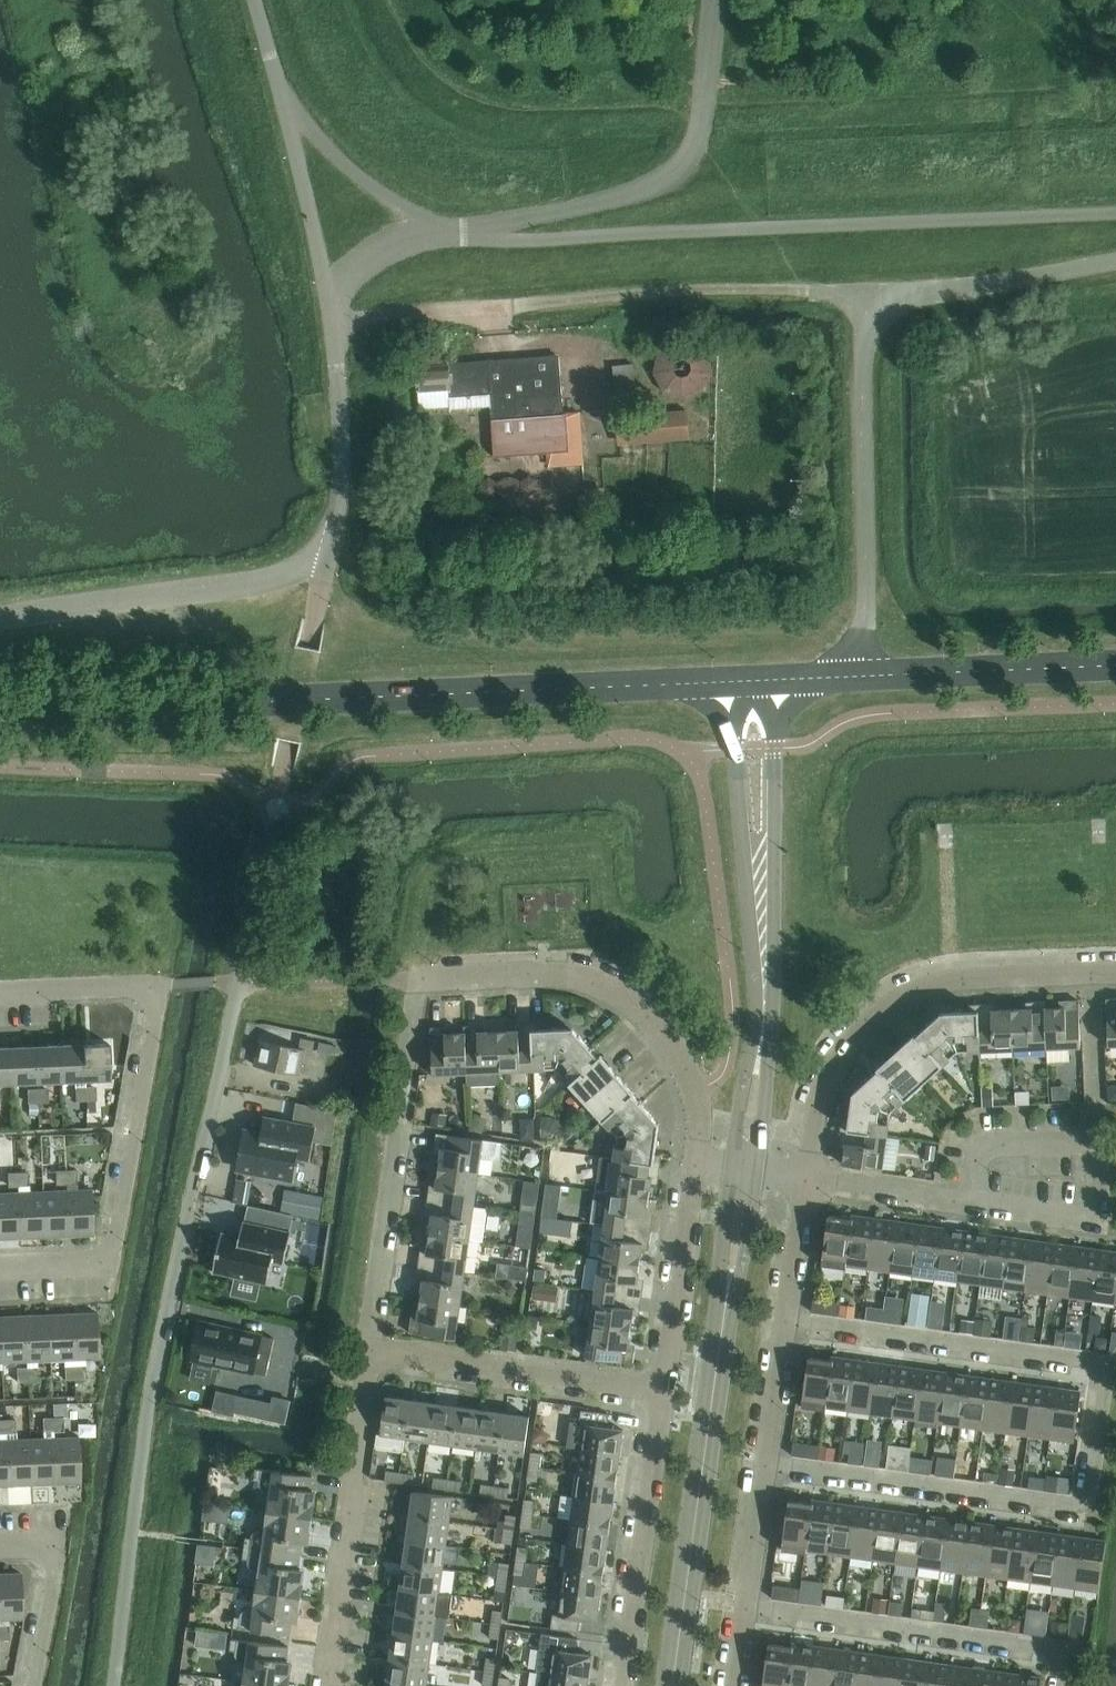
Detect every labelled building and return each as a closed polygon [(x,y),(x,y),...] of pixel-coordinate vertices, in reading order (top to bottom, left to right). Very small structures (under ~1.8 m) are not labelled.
[(449,365),(417,367),(420,409),(451,406),(451,409),(492,406),(492,420),(496,457),(571,451),(568,413),(564,413),(560,357),(449,365)] [(634,364),(613,366),(618,407),(639,404),(634,364)] [(618,416),(620,439),(689,434),(687,411),(618,416)] [(1107,999),(1109,1046),(1115,1046),(1115,999),(1107,999)] [(1046,1002),(1045,1002),(1047,1049),(1048,1062),(1070,1061),(1069,1048),(1081,1047),(1079,1001),(1064,1001),(1064,1008),(1046,1009),(1046,1002)] [(1031,1009),(1012,1010),(1014,1050),(1047,1049),(1045,1002),(1031,1003),(1031,1009)] [(993,1004),(978,1005),(980,1052),(1014,1050),(1012,1010),(993,1011),(993,1004)] [(977,1012),(968,1012),(970,1052),(980,1052),(978,1005),(977,1005),(977,1012)] [(942,1013),(923,1031),(950,1060),(958,1053),(970,1052),(968,1012),(942,1013)] [(518,1031),(499,1032),(501,1072),(534,1070),(532,1024),(518,1024),(518,1031)] [(534,1024),(532,1024),(534,1070),(545,1070),(543,1030),(534,1030),(534,1024)] [(466,1027),(467,1073),(468,1082),(469,1085),(473,1086),(496,1085),(499,1083),(501,1080),(500,1072),(501,1072),(499,1032),(480,1033),(480,1026),(466,1027)] [(467,1073),(466,1027),(464,1027),(465,1033),(447,1034),(447,1027),(432,1028),(434,1075),(467,1073)] [(573,1029),(543,1030),(545,1070),(556,1069),(564,1078),(594,1051),(573,1029)] [(915,1035),(914,1036),(942,1067),(950,1060),(923,1031),(916,1037),(915,1035)] [(914,1036),(896,1052),(925,1083),(942,1067),(914,1036)] [(261,1041),(256,1066),(300,1076),(306,1050),(313,1051),(315,1042),(302,1039),(300,1049),(261,1041)] [(321,1042),(318,1052),(332,1055),(334,1045),(321,1042)] [(109,1044),(84,1045),(86,1081),(111,1080),(109,1044)] [(84,1045),(60,1046),(62,1082),(86,1081),(84,1045)] [(60,1046),(36,1047),(38,1083),(62,1082),(60,1046)] [(36,1047),(12,1048),(14,1084),(38,1083),(36,1047)] [(0,1049),(0,1085),(14,1084),(12,1048),(0,1049)] [(594,1051),(564,1078),(571,1086),(602,1057),(601,1056),(600,1058),(594,1051)] [(896,1052),(878,1068),(907,1099),(925,1083),(896,1052)] [(602,1057),(571,1086),(587,1103),(618,1075),(602,1057)] [(879,1071),(872,1077),(899,1106),(907,1099),(878,1068),(877,1069),(879,1071)] [(618,1075),(587,1103),(603,1121),(634,1093),(618,1075)] [(853,1094),(849,1120),(889,1126),(891,1114),(899,1106),(872,1077),(853,1094)] [(87,1101),(86,1087),(78,1088),(76,1090),(77,1101),(87,1101)] [(94,1087),(86,1087),(87,1101),(95,1101),(97,1101),(96,1089),(94,1087)] [(992,1087),(982,1088),(982,1107),(984,1107),(987,1107),(989,1107),(993,1106),(992,1087)] [(39,1103),(38,1089),(30,1090),(28,1092),(29,1103),(39,1103)] [(46,1089),(38,1089),(39,1103),(49,1103),(48,1091),(46,1089)] [(1016,1092),(1017,1106),(1030,1105),(1029,1092),(1016,1092)] [(634,1093),(603,1121),(610,1129),(639,1102),(634,1095),(635,1094),(634,1093)] [(95,1101),(87,1101),(87,1113),(96,1113),(95,1101)] [(639,1102),(610,1129),(618,1137),(616,1148),(656,1154),(660,1124),(639,1102)] [(39,1103),(29,1103),(30,1116),(39,1115),(39,1103)] [(245,1131),(238,1169),(293,1179),(297,1156),(309,1158),(312,1142),(330,1145),(335,1113),(298,1105),(294,1125),(266,1119),(266,1121),(263,1135),(245,1131)] [(433,1113),(432,1124),(446,1126),(447,1115),(433,1113)] [(475,1117),(470,1128),(483,1133),(487,1122),(475,1117)] [(527,1119),(522,1125),(522,1139),(535,1139),(535,1119),(527,1119)] [(842,1128),(841,1129),(888,1136),(889,1126),(849,1120),(848,1129),(842,1128)] [(562,1125),(552,1135),(560,1143),(570,1134),(562,1125)] [(888,1136),(841,1129),(839,1144),(846,1145),(843,1165),(883,1170),(888,1136)] [(442,1150),(440,1169),(479,1174),(481,1158),(494,1160),(500,1155),(501,1143),(438,1134),(436,1149),(442,1150)] [(927,1145),(925,1160),(935,1161),(937,1146),(927,1145)] [(616,1148),(615,1159),(661,1165),(661,1164),(655,1163),(656,1154),(616,1148)] [(597,1191),(610,1192),(650,1198),(652,1179),(659,1180),(661,1165),(615,1159),(602,1157),(597,1191)] [(430,1186),(428,1201),(475,1207),(479,1174),(440,1169),(437,1187),(430,1186)] [(67,1185),(66,1171),(57,1171),(57,1183),(59,1185),(67,1185)] [(76,1171),(66,1171),(67,1185),(75,1184),(77,1182),(76,1171)] [(19,1187),(19,1173),(9,1173),(9,1185),(11,1187),(19,1187)] [(28,1173),(19,1173),(19,1187),(27,1186),(29,1184),(28,1173)] [(92,1190),(67,1191),(69,1236),(94,1235),(92,1190)] [(286,1190),(281,1212),(320,1220),(324,1198),(286,1190)] [(67,1191),(43,1192),(45,1237),(69,1236),(67,1191)] [(43,1192),(19,1193),(21,1238),(45,1237),(43,1192)] [(610,1192),(606,1225),(652,1232),(654,1218),(647,1217),(650,1198),(610,1192)] [(0,1194),(0,1239),(21,1238),(19,1193),(0,1194)] [(475,1207),(428,1201),(426,1215),(433,1216),(431,1235),(470,1240),(483,1242),(488,1209),(475,1207)] [(545,1201),(543,1216),(558,1219),(561,1203),(545,1201)] [(522,1203),(521,1214),(536,1216),(537,1205),(522,1203)] [(222,1234),(214,1271),(268,1282),(273,1260),(285,1262),(291,1233),(295,1216),(250,1206),(246,1224),(244,1224),(241,1238),(222,1234)] [(846,1265),(847,1265),(869,1268),(876,1219),(852,1215),(851,1219),(853,1220),(846,1265)] [(543,1216),(540,1232),(558,1235),(560,1219),(558,1219),(543,1216)] [(846,1269),(847,1265),(846,1265),(853,1220),(851,1219),(829,1216),(822,1265),(846,1269)] [(876,1219),(869,1268),(891,1271),(898,1222),(876,1219)] [(898,1222),(891,1271),(914,1274),(920,1225),(898,1222)] [(606,1225),(601,1258),(640,1264),(643,1245),(650,1246),(652,1232),(606,1225)] [(920,1225),(914,1274),(936,1277),(943,1228),(920,1225)] [(943,1228),(936,1277),(959,1280),(965,1231),(943,1228)] [(965,1231),(959,1280),(981,1283),(988,1234),(965,1231)] [(519,1234),(517,1247),(531,1249),(533,1236),(519,1234)] [(988,1234),(981,1283),(1004,1287),(1011,1238),(988,1234)] [(421,1252),(419,1267),(465,1273),(470,1240),(431,1235),(428,1253),(421,1252)] [(1011,1238),(1004,1287),(1026,1290),(1033,1241),(1011,1238)] [(1033,1241),(1026,1290),(1049,1293),(1056,1244),(1033,1241)] [(1056,1244),(1049,1293),(1071,1296),(1078,1247),(1056,1244)] [(1078,1247),(1071,1296),(1093,1299),(1100,1250),(1078,1247)] [(1093,1299),(1115,1302),(1115,1252),(1100,1250),(1093,1299)] [(601,1258),(596,1291),(643,1298),(644,1284),(638,1283),(640,1264),(601,1258)] [(511,1265),(509,1279),(527,1282),(529,1267),(511,1265)] [(465,1273),(419,1267),(417,1281),(424,1282),(421,1300),(461,1306),(465,1273)] [(536,1269),(534,1280),(545,1282),(547,1271),(536,1269)] [(510,1280),(504,1286),(513,1295),(519,1289),(510,1280)] [(535,1285),(533,1298),(545,1299),(547,1286),(535,1285)] [(596,1291),(592,1324),(631,1330),(634,1311),(641,1312),(643,1298),(596,1291)] [(841,1303),(814,1299),(812,1312),(839,1316),(841,1305),(841,1303)] [(461,1306),(421,1300),(419,1319),(412,1318),(410,1333),(456,1340),(461,1306)] [(841,1305),(839,1316),(854,1318),(856,1307),(841,1305)] [(911,1306),(908,1325),(926,1327),(929,1308),(911,1306)] [(868,1307),(866,1320),(884,1322),(886,1309),(868,1307)] [(886,1309),(884,1322),(901,1325),(903,1312),(886,1309)] [(98,1313),(73,1314),(75,1360),(100,1359),(98,1313)] [(73,1314),(49,1315),(51,1361),(75,1360),(73,1314)] [(49,1315),(25,1316),(27,1362),(51,1361),(49,1315)] [(25,1316),(1,1317),(3,1363),(27,1362),(25,1316)] [(527,1328),(538,1330),(539,1317),(529,1316),(527,1328)] [(930,1320),(929,1329),(943,1331),(944,1322),(930,1320)] [(962,1320),(961,1333),(974,1335),(976,1322),(962,1320)] [(976,1322),(974,1335),(990,1337),(992,1322),(977,1320),(976,1322)] [(267,1376),(275,1339),(201,1323),(193,1360),(267,1376)] [(587,1358),(588,1358),(633,1364),(635,1349),(629,1348),(631,1330),(592,1324),(587,1358)] [(1022,1327),(1020,1342),(1034,1343),(1036,1329),(1022,1327)] [(1057,1332),(1056,1345),(1064,1347),(1066,1333),(1057,1332)] [(1067,1332),(1065,1348),(1081,1350),(1083,1334),(1067,1332)] [(1097,1338),(1095,1352),(1109,1354),(1110,1346),(1105,1339),(1097,1338)] [(827,1406),(849,1409),(856,1360),(832,1357),(832,1361),(833,1361),(827,1406)] [(827,1410),(827,1406),(833,1361),(832,1361),(809,1358),(802,1407),(827,1410)] [(856,1360),(849,1409),(872,1412),(878,1363),(856,1360)] [(878,1363),(872,1412),(894,1415),(901,1366),(878,1363)] [(66,1380),(76,1380),(76,1366),(68,1367),(65,1369),(66,1380)] [(76,1366),(76,1380),(86,1379),(85,1368),(83,1366),(76,1366)] [(901,1366),(894,1415),(916,1418),(922,1369),(901,1366)] [(28,1382),(27,1368),(20,1369),(18,1371),(18,1382),(28,1382)] [(35,1368),(27,1368),(28,1382),(38,1381),(37,1370),(35,1368)] [(922,1369),(916,1418),(939,1422),(946,1373),(922,1369)] [(946,1373),(939,1422),(962,1425),(968,1376),(946,1373)] [(968,1376),(962,1425),(984,1428),(991,1379),(968,1376)] [(991,1379),(984,1428),(1007,1431),(1013,1382),(991,1379)] [(1013,1382),(1007,1431),(1029,1434),(1036,1385),(1013,1382)] [(1036,1385),(1029,1434),(1051,1438),(1058,1388),(1036,1385)] [(1058,1388),(1051,1438),(1075,1441),(1082,1392),(1058,1388)] [(240,1397),(236,1413),(268,1421),(272,1404),(240,1397)] [(404,1452),(406,1439),(411,1400),(402,1399),(387,1397),(381,1435),(378,1434),(376,1448),(404,1452)] [(411,1400),(406,1439),(429,1443),(435,1404),(420,1402),(420,1401),(411,1400)] [(435,1404),(429,1443),(453,1446),(458,1407),(449,1406),(435,1404)] [(458,1407),(453,1446),(477,1449),(482,1410),(468,1409),(468,1408),(458,1407)] [(482,1410),(477,1449),(500,1453),(506,1414),(496,1412),(496,1413),(482,1410)] [(585,1425),(582,1449),(621,1454),(624,1430),(608,1428),(610,1414),(582,1410),(580,1425),(585,1425)] [(506,1414),(500,1453),(525,1456),(530,1417),(515,1415),(506,1414)] [(54,1432),(54,1418),(44,1419),(44,1430),(46,1432),(54,1432)] [(63,1418),(54,1418),(54,1432),(62,1432),(64,1429),(63,1418)] [(16,1420),(6,1420),(6,1434),(14,1434),(16,1431),(16,1420)] [(536,1427),(534,1441),(548,1443),(549,1434),(543,1428),(536,1427)] [(79,1437),(54,1438),(56,1484),(81,1483),(79,1437)] [(54,1438),(30,1439),(32,1485),(56,1484),(54,1438)] [(30,1439),(7,1440),(8,1486),(32,1485),(30,1439)] [(0,1441),(0,1486),(8,1486),(7,1440),(0,1441)] [(794,1442),(792,1456),(819,1459),(821,1446),(794,1442)] [(821,1446),(819,1459),(834,1461),(835,1448),(821,1446)] [(582,1449),(578,1473),(617,1478),(619,1469),(618,1469),(621,1454),(582,1449)] [(532,1452),(530,1466),(540,1468),(542,1454),(532,1452)] [(866,1453),(864,1465),(879,1468),(881,1455),(866,1453)] [(850,1455),(849,1463),(862,1465),(863,1457),(850,1455)] [(910,1462),(909,1472),(920,1473),(922,1459),(911,1458),(910,1462)] [(888,1459),(887,1469),(908,1472),(909,1472),(910,1462),(888,1459)] [(958,1465),(956,1478),(969,1480),(970,1473),(965,1467),(958,1465)] [(540,1468),(530,1466),(528,1480),(538,1481),(540,1468)] [(1001,1468),(999,1484),(1013,1486),(1015,1470),(1001,1468)] [(272,1493),(269,1511),(313,1518),(316,1498),(310,1497),(313,1477),(256,1469),(254,1480),(260,1481),(259,1485),(265,1492),(272,1493)] [(386,1481),(400,1483),(401,1473),(387,1471),(386,1481)] [(401,1473),(400,1483),(414,1485),(415,1475),(401,1473)] [(578,1473),(575,1497),(614,1502),(616,1488),(617,1478),(578,1473)] [(1048,1475),(1045,1491),(1069,1494),(1071,1479),(1048,1475)] [(1031,1477),(1029,1489),(1044,1491),(1046,1479),(1031,1477)] [(433,1487),(447,1489),(448,1480),(435,1478),(433,1487)] [(448,1480),(447,1489),(461,1491),(462,1482),(448,1480)] [(481,1494),(494,1496),(496,1486),(482,1484),(481,1494)] [(496,1486),(494,1496),(508,1498),(510,1488),(496,1486)] [(412,1507),(411,1516),(450,1521),(453,1497),(414,1492),(412,1507)] [(575,1497),(572,1520),(611,1526),(612,1516),(614,1502),(575,1497)] [(525,1500),(524,1513),(533,1515),(535,1501),(525,1500)] [(807,1549),(829,1552),(836,1503),(812,1500),(812,1504),(813,1504),(807,1549)] [(807,1553),(807,1549),(813,1504),(812,1504),(789,1501),(783,1550),(807,1553)] [(836,1503),(829,1552),(852,1555),(858,1506),(836,1503)] [(858,1506),(852,1555),(874,1559),(881,1510),(858,1506)] [(881,1510),(874,1559),(896,1562),(903,1513),(881,1510)] [(247,1538),(245,1549),(302,1556),(305,1537),(310,1538),(313,1518),(269,1511),(267,1530),(259,1529),(253,1534),(252,1538),(247,1538)] [(533,1515),(524,1513),(522,1527),(531,1529),(533,1515)] [(903,1513),(896,1562),(919,1565),(926,1516),(903,1513)] [(507,1515),(505,1529),(515,1530),(517,1517),(507,1515)] [(410,1525),(408,1540),(447,1545),(450,1521),(411,1516),(409,1525),(410,1525)] [(926,1516),(919,1565),(942,1568),(949,1519),(926,1516)] [(949,1519),(942,1568),(964,1571),(971,1522),(949,1519)] [(572,1520),(568,1544),(607,1549),(609,1535),(611,1526),(572,1520)] [(971,1522),(964,1571),(987,1574),(993,1525),(971,1522)] [(993,1525),(987,1574),(1009,1577),(1016,1528),(993,1525)] [(1016,1528),(1009,1577),(1031,1581),(1038,1532),(1016,1528)] [(515,1530),(505,1529),(503,1543),(513,1544),(515,1530)] [(1038,1532),(1031,1581),(1054,1584),(1061,1535),(1038,1532)] [(1061,1535),(1054,1584),(1076,1587),(1083,1538),(1061,1535)] [(1083,1538),(1076,1587),(1100,1590),(1107,1541),(1083,1538)] [(406,1554),(404,1564),(443,1569),(447,1545),(408,1540),(406,1554)] [(568,1544),(565,1568),(604,1573),(606,1564),(605,1564),(607,1549),(568,1544)] [(519,1547),(517,1561),(527,1562),(529,1548),(519,1547)] [(302,1556),(245,1549),(244,1559),(249,1560),(248,1564),(253,1571),(261,1572),(258,1591),(302,1597),(305,1577),(299,1576),(302,1556)] [(527,1562),(517,1561),(515,1575),(525,1576),(527,1562)] [(500,1563),(498,1577),(508,1578),(510,1564),(500,1563)] [(403,1573),(401,1587),(440,1593),(443,1569),(404,1564),(403,1573)] [(565,1568),(562,1592),(601,1597),(603,1583),(604,1573),(565,1568)] [(0,1575),(0,1620),(24,1619),(22,1574),(0,1575)] [(508,1578),(498,1577),(496,1590),(506,1592),(508,1578)] [(774,1585),(772,1599),(799,1602),(801,1589),(774,1585)] [(453,1594),(440,1593),(401,1587),(399,1602),(399,1601),(398,1611),(437,1616),(450,1618),(453,1594)] [(801,1589),(799,1602),(821,1605),(823,1592),(801,1589)] [(302,1597),(258,1591),(256,1609),(248,1608),(242,1613),(241,1617),(236,1617),(234,1628),(291,1636),(294,1616),(299,1617),(302,1597)] [(601,1597),(562,1592),(558,1615),(553,1615),(551,1629),(579,1633),(581,1619),(597,1621),(601,1597)] [(828,1595),(826,1606),(844,1609),(845,1598),(828,1595)] [(874,1599),(872,1613),(887,1615),(889,1601),(874,1599)] [(891,1602),(889,1615),(902,1617),(904,1604),(891,1602)] [(913,1608),(912,1618),(921,1619),(922,1609),(913,1608)] [(973,1608),(970,1626),(979,1628),(982,1609),(973,1608)] [(982,1609),(979,1628),(989,1629),(991,1611),(982,1609)] [(494,1610),(492,1624),(501,1625),(503,1612),(494,1610)] [(397,1620),(395,1635),(433,1640),(437,1616),(398,1611),(396,1620),(397,1620)] [(936,1612),(935,1621),(944,1623),(945,1613),(936,1612)] [(1009,1619),(1008,1631),(1020,1633),(1021,1621),(1009,1619)] [(1026,1621),(1024,1634),(1046,1637),(1048,1624),(1026,1621)] [(1054,1621),(1051,1638),(1066,1640),(1069,1624),(1054,1621)] [(501,1625),(492,1624),(490,1638),(500,1639),(501,1625)] [(0,1626),(0,1640),(10,1640),(9,1628),(7,1626),(0,1626)] [(214,1631),(212,1647),(226,1648),(228,1633),(214,1631)] [(1070,1631),(1069,1640),(1082,1642),(1083,1633),(1070,1631)] [(578,1639),(542,1634),(537,1672),(550,1674),(589,1680),(593,1655),(576,1653),(578,1639)] [(392,1649),(391,1658),(430,1664),(433,1640),(395,1635),(393,1649),(392,1649)] [(245,1682),(274,1685),(290,1685),(292,1668),(286,1668),(289,1647),(232,1639),(231,1651),(236,1652),(236,1656),(241,1663),(248,1664),(245,1682)] [(816,1646),(792,1643),(792,1647),(793,1647),(787,1685),(811,1685),(816,1646)] [(793,1647),(792,1647),(770,1644),(764,1685),(787,1685),(793,1647)] [(811,1685),(833,1685),(839,1650),(816,1646),(811,1685)] [(833,1685),(856,1685),(861,1653),(839,1650),(833,1685)] [(856,1685),(879,1685),(883,1656),(861,1653),(856,1685)] [(879,1685),(902,1685),(906,1659),(883,1656),(879,1685)] [(388,1682),(417,1685),(427,1685),(430,1664),(391,1658),(390,1668),(388,1682)] [(487,1658),(485,1671),(495,1673),(497,1659),(487,1658)] [(902,1685),(925,1685),(929,1662),(906,1659),(902,1685)] [(925,1685),(948,1685),(951,1665),(929,1662),(925,1685)] [(948,1685),(971,1685),(974,1668),(951,1665),(948,1685)] [(971,1685),(994,1685),(996,1672),(974,1668),(971,1685)] [(485,1671),(483,1685),(489,1685),(493,1685),(495,1673),(485,1671)] [(994,1685),(1017,1685),(1018,1675),(996,1672),(994,1685)] [(549,1685),(588,1685),(589,1680),(550,1674),(549,1685)] [(1017,1685),(1041,1685),(1042,1678),(1018,1675),(1017,1685)] [(500,1685),(509,1685),(510,1679),(501,1677),(500,1685)]
